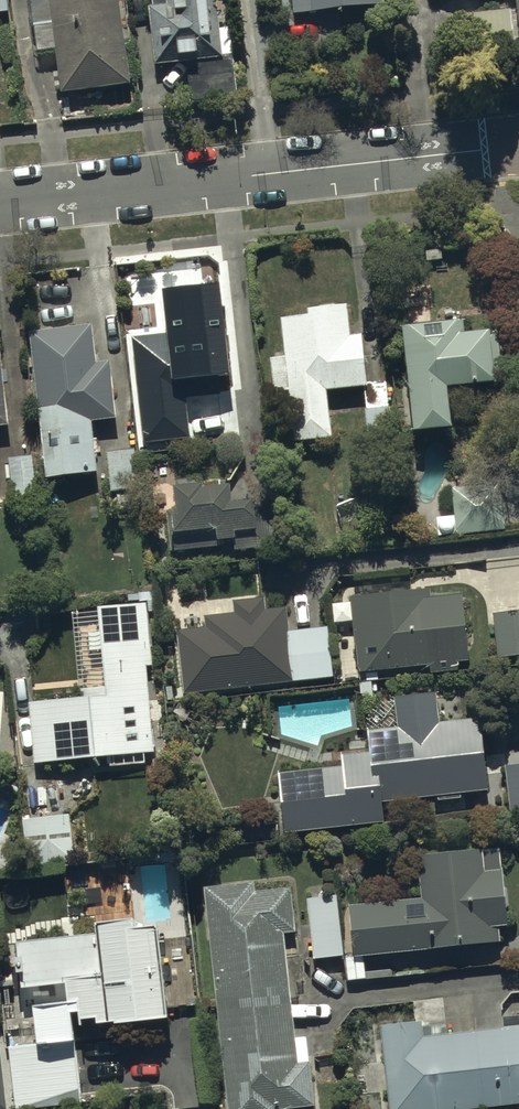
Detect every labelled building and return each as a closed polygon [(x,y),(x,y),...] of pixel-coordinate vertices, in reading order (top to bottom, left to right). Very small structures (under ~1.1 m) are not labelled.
[(129,86),(118,0),(48,0),(48,2),(30,4),(37,61),(56,59),(60,94),(129,86)] [(149,12),(157,69),(190,65),(195,106),(235,101),(230,60),(221,61),(213,0),(152,0),(153,11),(149,12)] [(295,21),(382,12),(380,0),(293,0),(295,21)] [(306,323),(280,326),(284,363),(268,365),(272,400),(289,398),(294,448),(330,444),(324,397),(365,392),(359,337),(349,338),(345,310),(305,315),(306,323)] [(147,350),(154,426),(231,418),(222,328),(166,333),(168,348),(147,350)] [(409,339),(400,340),(409,445),(447,442),(444,400),(492,396),(491,384),(502,383),(498,341),(462,344),(461,330),(431,333),(430,328),(408,330),(409,339)] [(92,331),(30,338),(47,487),(98,481),(92,428),(117,425),(110,368),(96,370),(92,331)] [(9,432),(0,363),(0,433),(9,432)] [(9,454),(14,508),(38,506),(32,452),(9,454)] [(136,453),(107,456),(112,498),(119,497),(120,506),(141,503),(136,453)] [(452,488),(456,539),(504,536),(500,485),(452,488)] [(206,495),(174,496),(175,526),(169,526),(171,557),(214,555),(214,549),(236,548),(236,559),(268,557),(266,513),(231,514),(231,497),(206,498),(206,495)] [(428,596),(349,602),(355,676),(425,670),(426,676),(456,673),(456,669),(468,668),(462,603),(429,605),(428,596)] [(177,636),(184,699),(331,683),(326,633),(288,637),(285,612),(266,614),(265,603),(233,606),(235,618),(206,622),(207,633),(177,636)] [(147,608),(99,613),(107,694),(80,697),(80,700),(28,705),(30,722),(23,723),(25,743),(30,743),(33,772),(109,764),(110,773),(146,770),(145,759),(155,758),(146,672),(153,671),(147,608)] [(492,618),(497,664),(518,662),(518,615),(492,618)] [(275,781),(282,841),(381,829),(379,808),(435,802),(436,806),(459,804),(458,800),(487,797),(479,726),(439,730),(435,698),(392,703),(396,732),(366,735),(368,758),(339,762),(341,773),(275,781)] [(503,771),(508,816),(518,815),(518,770),(503,771)] [(24,821),(28,871),(76,867),(72,817),(24,821)] [(496,855),(416,863),(420,905),(347,913),(352,964),(343,965),(345,985),(365,983),(363,961),(497,948),(495,933),(504,932),(496,855)] [(205,895),(228,1108),(312,1108),(305,1043),(294,1044),(283,940),(294,939),(289,895),(254,899),(253,890),(205,895)] [(309,962),(342,960),(338,900),(305,903),(309,962)] [(18,952),(20,968),(15,968),(17,985),(21,984),(23,999),(65,994),(66,1009),(34,1013),(38,1048),(8,1051),(15,1108),(60,1108),(83,1106),(75,1034),(95,1032),(96,1038),(168,1030),(156,930),(134,933),(133,924),(95,929),(97,944),(63,948),(62,940),(34,944),(35,951),(18,952)] [(378,1031),(386,1108),(518,1108),(518,1015),(500,1017),(502,1032),(422,1041),(420,1026),(378,1031)]
